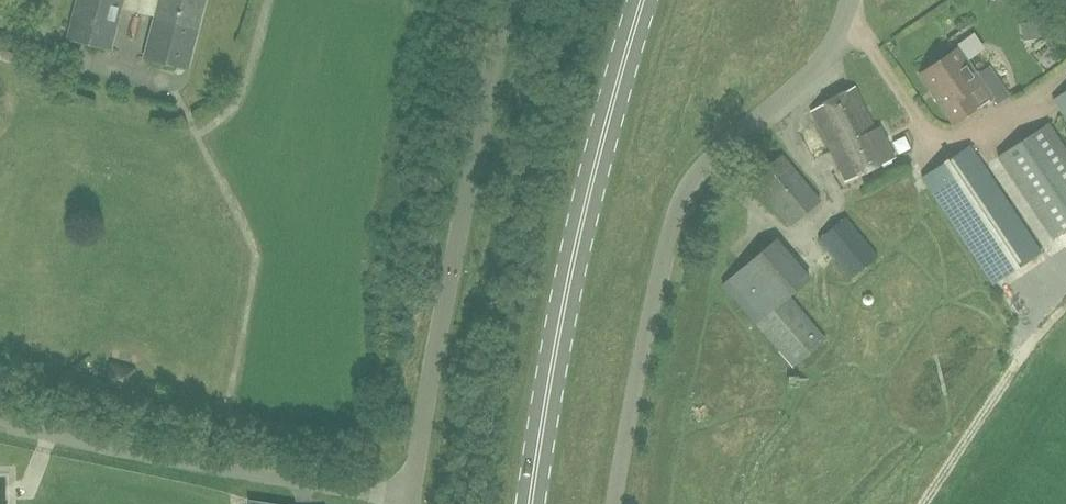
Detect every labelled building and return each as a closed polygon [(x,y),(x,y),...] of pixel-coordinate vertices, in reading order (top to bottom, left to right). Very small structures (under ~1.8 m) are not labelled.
[(68,39),(110,50),(123,0),(78,0),(68,39)] [(145,59),(187,70),(205,0),(160,0),(145,59)] [(1037,22),(1021,24),(1024,41),(1039,39),(1037,22)] [(919,75),(954,124),(992,98),(957,48),(919,75)] [(844,181),(894,157),(879,125),(874,128),(854,85),(810,110),(844,181)] [(1065,118),(1065,90),(1053,99),(1065,118)] [(1053,239),(1065,230),(1065,150),(1048,123),(998,156),(1053,239)] [(993,285),(1041,253),(971,146),(923,178),(993,285)] [(753,179),(792,225),(821,201),(782,155),(753,179)] [(818,242),(851,279),(878,256),(846,218),(818,242)] [(757,325),(794,367),(826,339),(789,297),(757,325)]
